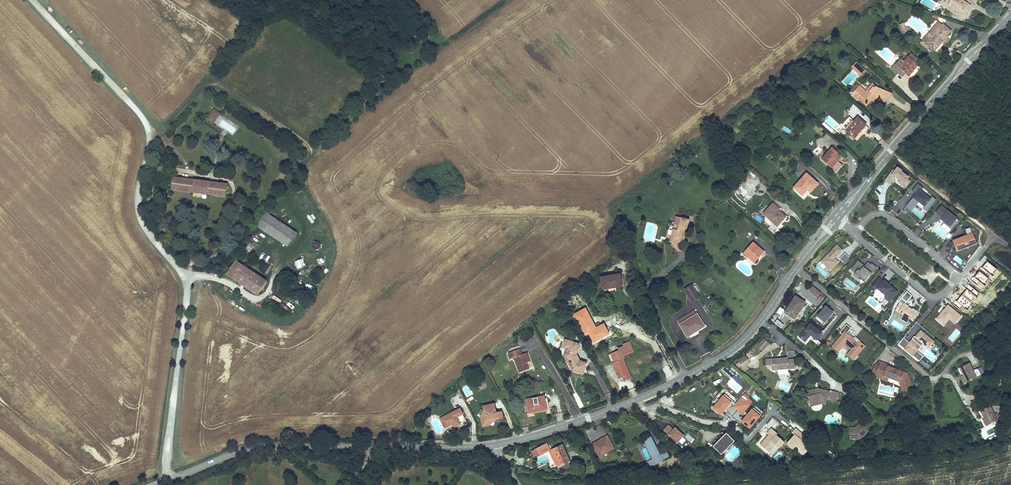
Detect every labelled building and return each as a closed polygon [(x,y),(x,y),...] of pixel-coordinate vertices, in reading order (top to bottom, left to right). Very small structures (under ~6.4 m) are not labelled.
[(965,14),(971,5),(961,0),(946,0),(945,2),(965,14)] [(924,41),(935,51),(942,43),(947,37),(946,37),(951,31),(943,24),(942,25),(939,22),(926,36),(928,37),(924,41)] [(903,23),(899,24),(901,30),(902,32),(904,30),(907,32),(908,31),(905,28),(903,23)] [(909,76),(918,65),(917,64),(920,61),(913,55),(910,58),(909,57),(904,62),(899,67),(896,64),(895,64),(891,69),(896,74),(897,72),(898,73),(900,74),(903,71),(904,72),(905,73),(909,76)] [(896,64),(899,67),(904,62),(901,59),(896,64)] [(873,84),(866,92),(857,85),(850,93),(852,95),(858,100),(860,100),(860,99),(864,103),(866,101),(868,103),(872,99),(874,100),(878,96),(880,98),(885,92),(882,90),(881,92),(873,84)] [(885,92),(880,98),(885,102),(891,94),(885,92)] [(855,114),(868,126),(875,118),(856,101),(846,111),(852,117),(855,114)] [(207,119),(214,123),(220,114),(214,110),(207,119)] [(854,138),(855,139),(866,125),(858,118),(855,121),(849,117),(841,126),(844,129),(846,131),(851,135),(849,137),(852,140),(854,138)] [(844,133),(846,131),(844,129),(842,130),(841,129),(837,133),(825,122),(822,125),(833,135),(834,133),(839,138),(844,133)] [(831,168),(842,156),(832,148),(822,159),(831,168)] [(893,170),(885,181),(889,183),(895,176),(900,180),(904,183),(903,184),(906,186),(911,180),(908,178),(909,177),(902,172),(902,171),(898,168),(895,171),(893,170)] [(818,184),(806,174),(794,188),(802,195),(807,189),(811,192),(818,184)] [(174,178),(172,190),(226,197),(228,185),(174,178)] [(916,194),(905,206),(911,211),(919,201),(920,201),(925,205),(922,208),(926,211),(936,200),(932,196),(930,198),(921,191),(923,188),(918,184),(912,191),(916,194)] [(919,201),(911,211),(920,201),(919,201)] [(775,202),(773,204),(778,209),(778,210),(785,217),(787,215),(779,208),(780,207),(775,202)] [(773,204),(764,214),(777,226),(785,217),(778,210),(778,209),(773,204)] [(944,222),(944,223),(951,230),(956,224),(958,222),(959,220),(941,206),(936,212),(942,218),(941,219),(944,222)] [(296,233),(266,214),(258,227),(288,246),(296,233)] [(674,225),(678,226),(679,226),(678,230),(677,230),(675,230),(673,240),(683,243),(689,220),(676,217),(674,225)] [(951,230),(944,223),(941,226),(948,233),(951,230)] [(649,224),(642,238),(651,243),(655,236),(654,235),(655,233),(653,232),(655,227),(649,224)] [(673,240),(675,230),(673,229),(670,242),(682,245),(683,243),(673,240)] [(953,241),(957,251),(961,250),(960,248),(965,246),(972,244),(972,242),(975,241),(973,233),(953,241)] [(322,244),(314,240),(311,247),(318,250),(322,244)] [(960,248),(961,250),(977,244),(975,241),(972,242),(972,244),(965,246),(960,248)] [(248,243),(246,248),(253,252),(255,247),(248,243)] [(764,252),(753,243),(744,253),(748,257),(749,256),(755,262),(764,252)] [(822,262),(830,270),(838,262),(836,259),(835,260),(834,259),(834,258),(842,250),(837,245),(826,256),(827,257),(822,262)] [(839,259),(843,263),(849,257),(845,253),(839,259)] [(957,255),(954,259),(961,265),(964,262),(957,255)] [(302,259),(295,262),(297,269),(305,266),(302,259)] [(858,261),(851,270),(855,273),(853,275),(859,279),(860,278),(862,276),(866,279),(871,273),(872,274),(877,267),(872,263),(871,264),(871,265),(867,269),(862,265),(863,265),(858,261)] [(236,263),(227,276),(258,296),(266,283),(236,263)] [(603,289),(623,286),(621,274),(601,277),(603,289)] [(879,278),(873,286),(876,288),(876,287),(885,295),(884,297),(889,301),(897,291),(887,283),(885,285),(882,283),(883,282),(879,278)] [(700,298),(692,285),(685,289),(693,302),(700,298)] [(821,293),(812,285),(808,290),(817,298),(821,293)] [(710,292),(722,299),(725,294),(712,287),(710,292)] [(908,306),(905,304),(912,296),(907,291),(898,301),(900,303),(896,310),(903,315),(902,317),(908,320),(909,319),(913,321),(918,312),(913,309),(912,310),(908,307),(908,306)] [(785,313),(795,319),(806,302),(795,296),(785,313)] [(825,323),(834,313),(826,305),(816,315),(825,323)] [(941,314),(936,319),(944,325),(949,319),(955,324),(961,316),(948,305),(942,312),(943,313),(942,314),(941,314)] [(677,320),(680,325),(697,314),(694,310),(677,320)] [(680,325),(686,335),(695,329),(696,331),(705,326),(697,314),(680,325)] [(781,329),(785,325),(777,319),(774,323),(781,329)] [(822,333),(810,324),(800,337),(805,341),(811,335),(817,340),(822,333)] [(840,332),(843,334),(838,340),(843,344),(844,342),(846,343),(852,349),(847,354),(853,359),(865,346),(861,342),(855,337),(854,338),(853,339),(846,333),(847,332),(851,328),(847,324),(840,332)] [(904,338),(898,344),(919,361),(923,356),(917,351),(921,346),(923,344),(928,348),(934,341),(921,331),(915,337),(918,339),(916,342),(912,339),(909,343),(904,338)] [(565,339),(564,342),(566,345),(566,348),(564,354),(566,359),(570,360),(569,364),(572,365),(574,368),(575,368),(574,370),(583,373),(587,362),(580,360),(576,353),(579,343),(565,339)] [(757,346),(762,351),(768,344),(764,339),(757,346)] [(846,343),(844,342),(843,344),(838,340),(835,343),(839,345),(838,346),(840,347),(837,350),(838,351),(846,343)] [(629,341),(623,344),(623,346),(619,348),(620,350),(613,353),(617,362),(615,363),(612,364),(619,379),(622,377),(623,379),(630,377),(623,359),(622,355),(633,351),(629,341)] [(510,359),(514,358),(519,373),(533,367),(527,353),(522,354),(520,349),(508,353),(510,359)] [(633,351),(622,355),(623,359),(625,358),(624,356),(634,352),(633,351)] [(739,367),(741,366),(744,371),(748,369),(746,365),(750,363),(746,357),(746,358),(739,362),(736,364),(739,367)] [(787,358),(766,359),(767,365),(772,365),(772,370),(778,370),(786,369),(788,369),(796,368),(795,359),(787,360),(787,358)] [(888,365),(881,362),(880,366),(876,374),(876,376),(883,378),(884,376),(889,378),(899,382),(901,383),(904,391),(909,389),(909,387),(912,386),(907,374),(898,370),(888,366),(888,365)] [(959,368),(963,375),(966,382),(981,375),(978,369),(978,368),(973,370),(969,363),(959,368)] [(803,392),(805,401),(809,400),(809,402),(810,405),(814,404),(814,406),(819,404),(818,403),(822,402),(827,401),(827,399),(829,392),(821,389),(819,390),(816,391),(815,389),(803,392)] [(735,406),(734,406),(738,410),(745,402),(746,401),(749,397),(745,393),(736,404),(735,406)] [(725,394),(723,396),(731,402),(735,406),(736,404),(725,394)] [(537,411),(547,409),(544,396),(527,400),(529,411),(537,410),(537,411)] [(723,396),(713,408),(721,415),(731,402),(723,396)] [(738,410),(742,414),(750,404),(746,401),(745,402),(738,410)] [(496,413),(494,404),(483,406),(484,410),(485,415),(480,416),(482,425),(489,424),(492,421),(491,419),(495,418),(496,419),(499,419),(498,413),(496,413)] [(980,411),(984,418),(987,425),(997,421),(990,406),(980,411)] [(752,409),(760,416),(761,414),(754,408),(752,409)] [(460,409),(440,419),(445,428),(453,424),(454,427),(458,425),(457,422),(459,421),(457,417),(463,414),(460,409)] [(752,409),(742,422),(749,428),(760,416),(752,409)] [(489,424),(482,425),(483,427),(490,425),(496,419),(495,418),(491,419),(492,421),(489,424)] [(861,438),(868,431),(866,430),(866,427),(863,427),(860,424),(856,428),(856,430),(857,431),(855,433),(854,432),(850,432),(850,439),(861,438)] [(664,430),(678,442),(684,436),(675,428),(673,430),(668,425),(664,430)] [(778,434),(772,429),(768,434),(769,435),(767,437),(768,438),(767,439),(766,439),(761,445),(769,452),(775,445),(779,449),(785,443),(777,436),(778,434)] [(797,429),(793,433),(795,435),(787,444),(793,449),(796,445),(798,443),(805,450),(812,443),(797,429)] [(726,433),(713,446),(721,454),(734,441),(726,433)] [(593,446),(599,457),(614,448),(607,436),(599,440),(601,442),(593,446)] [(649,437),(644,440),(654,458),(647,462),(650,468),(670,457),(667,451),(660,455),(652,440),(651,440),(649,437)] [(804,452),(805,450),(798,443),(796,445),(804,452)] [(547,444),(537,448),(541,455),(550,450),(547,444)] [(563,445),(552,450),(559,466),(570,461),(563,445)] [(537,448),(532,451),(535,458),(541,455),(537,448)] [(552,450),(549,451),(557,467),(559,466),(552,450)]
